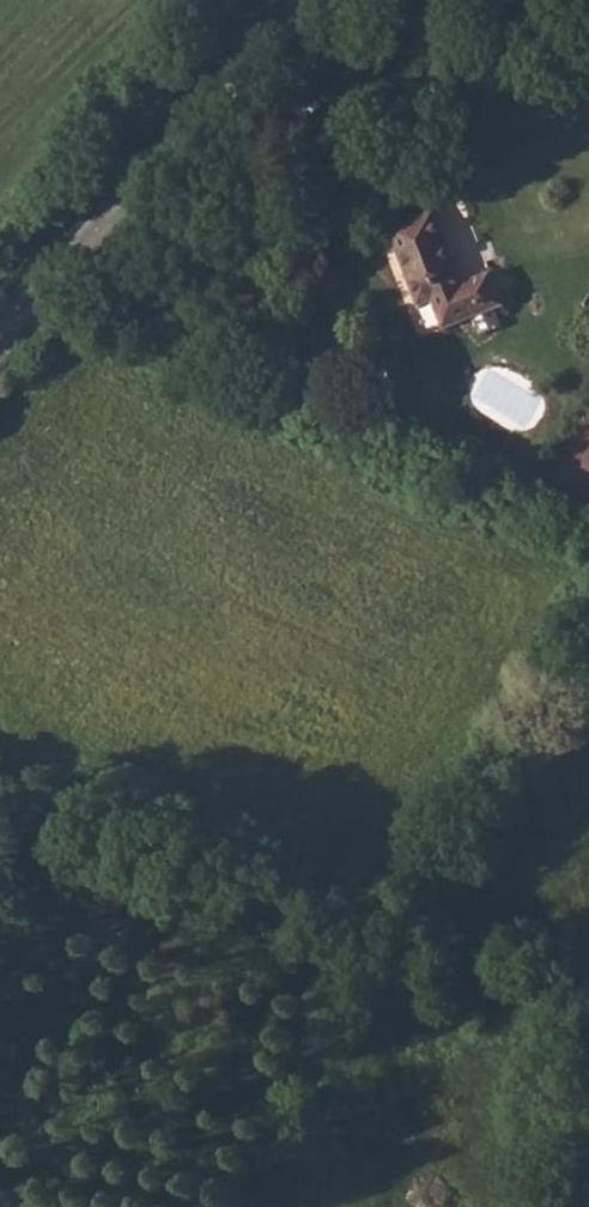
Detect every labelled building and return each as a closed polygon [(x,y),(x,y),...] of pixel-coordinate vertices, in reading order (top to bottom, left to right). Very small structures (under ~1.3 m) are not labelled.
[(449,252),(422,177),(374,194),(400,267),(415,262),(426,293),(481,274),(471,245),(449,252)]
